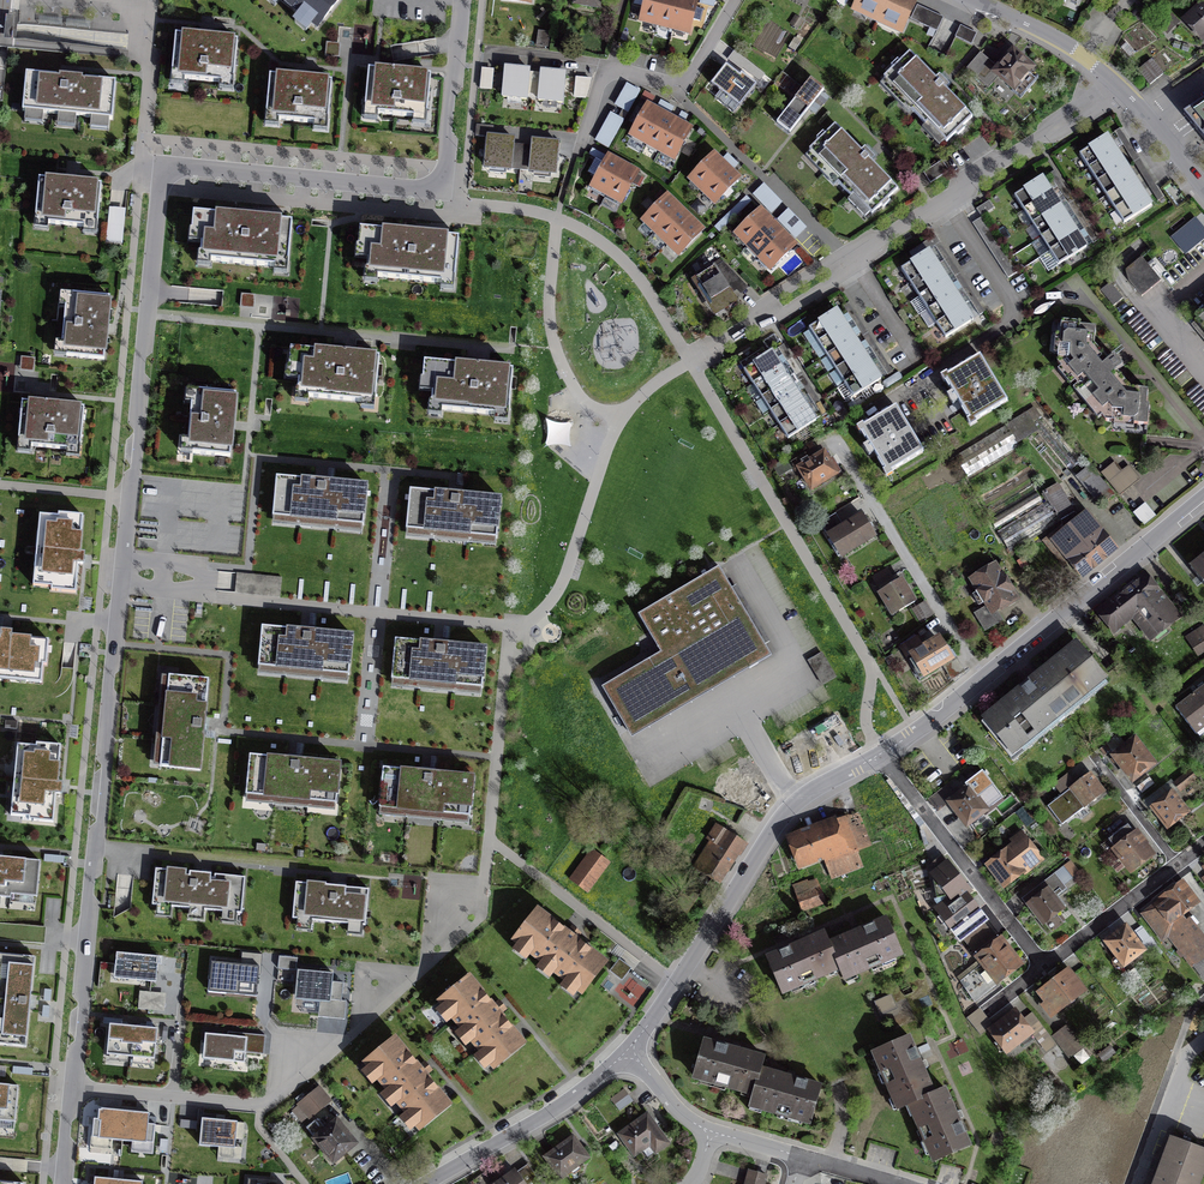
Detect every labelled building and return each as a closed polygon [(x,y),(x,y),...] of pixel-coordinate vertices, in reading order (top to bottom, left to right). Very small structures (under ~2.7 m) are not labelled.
[(297,10),(292,16),(305,29),(311,22),(317,27),(338,0),(284,0),(297,10)] [(641,20),(689,32),(697,0),(696,0),(646,0),(641,20)] [(857,5),(903,26),(914,3),(906,0),(859,0),(857,5)] [(918,5),(911,19),(937,32),(943,18),(939,16),(926,9),(918,5)] [(1203,7),(1202,6),(1185,22),(1201,38),(1203,36),(1203,7)] [(1170,14),(1159,23),(1163,27),(1167,23),(1172,28),(1178,23),(1170,14)] [(977,33),(961,25),(955,37),(971,44),(977,33)] [(549,33),(539,32),(537,46),(547,47),(549,33)] [(210,38),(176,35),(172,72),(183,73),(182,79),(222,83),(222,77),(234,78),(238,40),(210,38)] [(936,79),(910,52),(899,62),(897,60),(891,66),(893,68),(884,77),(914,108),(911,110),(925,125),(928,122),(947,142),(956,133),(958,135),(965,129),(962,126),(972,117),(946,89),(949,86),(944,81),(940,76),(936,79)] [(1032,69),(1013,52),(999,68),(981,53),(967,68),(988,87),(998,76),(1014,89),(1012,91),(1020,98),(1038,78),(1030,71),(1032,69)] [(1163,74),(1152,60),(1139,70),(1150,84),(1163,74)] [(741,75),(726,64),(713,81),(739,101),(754,82),(742,73),(741,75)] [(527,97),(532,97),(534,82),(528,82),(529,70),(505,67),(502,97),(527,100),(527,97)] [(408,73),(369,69),(366,106),(376,107),(376,114),(415,117),(416,112),(428,113),(431,75),(408,73)] [(540,83),(534,82),(532,97),(538,98),(538,101),(562,103),(565,73),(541,71),(540,83)] [(305,79),(270,76),(266,113),(277,114),(277,120),(317,123),(317,118),(329,119),(332,81),(305,79)] [(68,81),(29,77),(24,115),(114,125),(118,87),(68,81)] [(824,91),(811,80),(777,122),(790,133),(824,91)] [(639,91),(626,84),(614,104),(627,112),(639,91)] [(1183,115),(1190,123),(1203,140),(1203,101),(1183,115)] [(647,106),(631,135),(674,159),(691,130),(684,126),(669,118),(655,110),(647,106)] [(623,120),(610,112),(594,140),(607,147),(623,120)] [(862,152),(834,124),(825,134),(823,132),(817,138),(819,140),(809,149),(840,180),(837,182),(852,197),(853,195),(872,214),(881,205),(883,208),(890,201),(888,199),(898,189),(871,162),(875,158),(870,154),(865,149),(862,152)] [(476,135),(487,136),(485,166),(520,169),(521,163),(511,162),(513,139),(492,137),(493,126),(477,125),(476,135)] [(1113,144),(1107,135),(1079,153),(1124,223),(1152,205),(1147,198),(1139,185),(1130,171),(1121,157),(1113,144)] [(556,172),(558,143),(533,141),(531,164),(521,163),(520,169),(556,172)] [(713,155),(690,179),(715,203),(723,195),(727,198),(733,192),(730,188),(738,179),(731,172),(720,162),(713,155)] [(608,157),(592,186),(622,202),(638,174),(629,169),(617,162),(608,157)] [(942,160),(923,172),(930,183),(949,171),(942,160)] [(1047,186),(1042,179),(1014,197),(1059,265),(1086,247),(1082,240),(1073,227),(1064,212),(1056,201),(1047,186)] [(73,187),(43,183),(38,226),(99,233),(104,190),(73,187)] [(781,203),(763,184),(753,194),(771,213),(781,203)] [(667,196),(644,220),(680,254),(703,230),(697,225),(685,214),(673,202),(667,196)] [(760,210),(736,233),(771,269),(795,245),(789,239),(777,227),(767,217),(760,210)] [(805,228),(787,210),(777,219),(795,238),(805,228)] [(253,222),(196,218),(195,235),(205,236),(203,257),(214,258),(213,266),(277,271),(278,265),(291,266),(294,226),(253,222)] [(1174,239),(1186,253),(1203,238),(1203,233),(1195,222),(1174,239)] [(423,239),(362,233),(360,250),(371,251),(369,273),(380,274),(379,281),(443,287),(444,281),(457,282),(460,242),(423,239)] [(935,259),(929,251),(901,269),(945,338),(974,320),(969,312),(960,299),(951,285),(943,272),(935,259)] [(1141,258),(1125,271),(1129,281),(1142,296),(1161,281),(1141,258)] [(714,266),(697,278),(714,305),(720,301),(725,308),(737,301),(732,293),(737,290),(741,293),(748,287),(724,263),(715,268),(714,266)] [(1110,283),(1101,290),(1113,306),(1123,298),(1110,283)] [(110,331),(113,301),(70,298),(65,360),(108,363),(110,331)] [(841,318),(836,310),(809,328),(853,396),(881,378),(876,371),(867,358),(859,345),(850,332),(841,318)] [(1195,323),(1203,334),(1203,315),(1195,323)] [(1101,415),(1105,421),(1116,422),(1116,418),(1127,420),(1127,423),(1147,425),(1149,406),(1146,406),(1148,390),(1130,388),(1129,392),(1120,391),(1089,355),(1090,345),(1094,345),(1096,327),(1080,326),(1080,322),(1061,321),(1059,341),(1062,341),(1061,352),(1058,352),(1057,363),(1062,368),(1065,365),(1070,371),(1067,373),(1083,391),(1085,389),(1092,397),(1089,399),(1097,409),(1100,407),(1104,412),(1101,415)] [(777,361),(771,352),(767,354),(763,347),(747,357),(752,365),(744,370),(788,438),(815,421),(811,414),(802,400),(794,387),(785,373),(777,361)] [(347,357),(292,352),(291,369),(302,370),(300,392),(311,393),(310,401),(365,406),(365,399),(378,400),(382,361),(347,357)] [(1007,401),(980,356),(944,378),(972,422),(1007,401)] [(483,371),(424,365),(423,382),(434,383),(432,405),(443,407),(442,414),(496,419),(497,413),(510,414),(514,374),(483,371)] [(236,425),(238,398),(195,394),(190,456),(233,460),(236,425)] [(56,407),(26,405),(22,448),(84,454),(88,410),(56,407)] [(923,451),(896,407),(860,429),(888,473),(923,451)] [(1041,416),(1032,423),(1025,414),(955,456),(968,477),(1019,445),(1016,440),(1036,428),(1070,470),(1079,463),(1041,416)] [(806,453),(791,463),(796,470),(799,468),(812,489),(832,477),(840,472),(832,459),(829,461),(824,453),(810,461),(806,453)] [(1091,466),(1078,477),(1101,504),(1113,493),(1091,466)] [(1120,495),(1139,479),(1128,466),(1109,482),(1120,495)] [(324,484),(279,480),(275,520),(364,528),(368,488),(324,484)] [(1010,552),(1074,513),(1057,485),(1044,492),(1049,500),(997,532),(1010,552)] [(457,497),(411,492),(407,532),(497,541),(501,502),(457,497)] [(1037,492),(990,520),(996,529),(1043,502),(1037,492)] [(1156,516),(1145,503),(1133,513),(1144,526),(1156,516)] [(82,516),(45,513),(38,589),(75,592),(78,559),(82,516)] [(835,513),(819,523),(827,536),(829,535),(841,556),(875,536),(862,515),(843,526),(835,513)] [(1081,575),(1115,547),(1087,514),(1054,541),(1063,552),(1057,557),(1064,565),(1069,560),(1081,575)] [(1190,567),(1203,584),(1203,556),(1190,567)] [(996,609),(1015,597),(1011,590),(1012,589),(1004,575),(1002,576),(995,565),(972,580),(979,590),(977,591),(976,594),(981,602),(984,603),(986,602),(991,611),(978,619),(985,631),(1003,619),(996,609)] [(734,593),(718,567),(637,615),(660,652),(601,686),(628,730),(744,662),(749,669),(771,655),(764,644),(734,593)] [(887,568),(872,577),(877,585),(892,577),(887,568)] [(1145,576),(1100,611),(1114,628),(1134,612),(1152,634),(1176,615),(1145,576)] [(901,580),(879,593),(893,615),(915,602),(901,580)] [(925,602),(913,609),(922,623),(934,616),(925,602)] [(307,633),(264,628),(260,669),(350,678),(355,638),(307,633)] [(0,636),(0,674),(45,678),(48,641),(7,637),(0,636)] [(1193,643),(1199,651),(1203,648),(1203,636),(1193,643)] [(943,647),(938,639),(924,648),(919,640),(902,650),(920,679),(943,664),(952,679),(963,672),(946,645),(943,647)] [(439,646),(397,642),(393,682),(483,691),(487,651),(439,646)] [(1047,669),(1073,702),(1104,677),(1078,644),(1047,669)] [(1073,702),(1047,669),(1016,694),(1043,727),(1073,702)] [(212,678),(172,674),(164,766),(204,769),(207,729),(212,678)] [(1176,708),(1196,734),(1203,728),(1203,686),(1176,708)] [(1043,727),(1016,694),(985,719),(1003,742),(1004,741),(1013,751),(1043,727)] [(1134,738),(1113,755),(1114,757),(1111,759),(1114,763),(1116,761),(1133,781),(1154,763),(1134,738)] [(61,744),(24,741),(17,820),(54,823),(57,788),(61,744)] [(295,760),(251,756),(247,797),(338,806),(342,765),(295,760)] [(426,773),(385,769),(381,809),(471,818),(475,778),(426,773)] [(1190,771),(1174,783),(1181,791),(1196,779),(1190,771)] [(1062,794),(1047,806),(1062,824),(1103,792),(1089,774),(1074,785),(1067,776),(1055,785),(1062,794)] [(1149,777),(1137,786),(1141,793),(1154,784),(1149,777)] [(968,787),(949,802),(967,825),(986,810),(968,787)] [(1173,793),(1154,808),(1168,826),(1187,811),(1173,793)] [(846,820),(791,841),(799,863),(832,850),(836,859),(825,863),(830,876),(858,865),(854,853),(858,852),(846,820)] [(695,864),(718,879),(743,841),(717,824),(707,839),(711,841),(695,864)] [(1109,840),(1115,848),(1115,849),(1132,870),(1151,855),(1135,834),(1135,835),(1127,825),(1109,840)] [(1007,852),(989,866),(1004,884),(1021,871),(1022,870),(1041,856),(1022,832),(1011,840),(1016,847),(1008,853),(1007,852)] [(608,862),(591,850),(569,880),(586,892),(608,862)] [(937,898),(945,896),(948,900),(939,906),(940,913),(960,939),(963,936),(980,924),(986,919),(966,894),(969,891),(942,856),(930,866),(932,873),(937,898)] [(0,858),(0,895),(40,899),(43,862),(2,858),(0,858)] [(203,874),(159,869),(155,906),(244,915),(248,878),(203,874)] [(1055,873),(1023,897),(1043,922),(1065,905),(1055,892),(1065,885),(1055,873)] [(817,880),(792,889),(801,915),(826,906),(817,880)] [(337,887),(298,883),(295,921),(368,928),(371,890),(337,887)] [(1182,884),(1143,914),(1163,939),(1167,935),(1174,940),(1203,978),(1203,947),(1185,922),(1186,921),(1181,914),(1196,902),(1182,884)] [(538,911),(515,940),(581,992),(604,962),(574,939),(577,935),(570,930),(567,933),(538,911)] [(858,931),(829,943),(824,932),(795,945),(767,957),(782,991),(839,967),(843,978),(901,953),(886,918),(858,931)] [(980,924),(963,936),(984,963),(979,966),(976,962),(967,969),(971,974),(960,982),(972,997),(996,978),(997,980),(1019,963),(997,935),(992,940),(980,924)] [(1143,950),(1128,931),(1109,945),(1124,965),(1143,950)] [(0,955),(0,1046),(27,1048),(31,1001),(34,958),(0,955)] [(160,961),(116,957),(114,978),(158,982),(160,961)] [(631,969),(618,960),(610,971),(622,980),(631,969)] [(259,966),(211,962),(208,991),(256,996),(259,966)] [(343,972),(294,967),(292,998),(340,1003),(343,972)] [(1083,990),(1069,971),(1040,993),(1055,1012),(1083,990)] [(493,1006),(469,978),(441,1002),(444,1005),(438,1011),(446,1020),(452,1016),(494,1065),(522,1042),(498,1014),(502,1010),(496,1003),(493,1006)] [(980,1035),(993,1025),(979,1008),(967,1017),(980,1035)] [(1015,1012),(992,1030),(1007,1050),(1030,1032),(1015,1012)] [(126,1026),(110,1024),(107,1054),(154,1058),(157,1029),(141,1027),(126,1026)] [(1041,1024),(1031,1032),(1037,1040),(1038,1039),(1042,1044),(1051,1037),(1041,1024)] [(1084,1046),(1067,1025),(1053,1036),(1070,1057),(1084,1046)] [(233,1036),(205,1033),(202,1058),(244,1063),(245,1052),(263,1054),(265,1034),(247,1032),(247,1037),(233,1036)] [(900,1108),(911,1103),(936,1159),(969,1145),(957,1117),(944,1089),(934,1093),(921,1064),(908,1035),(874,1050),(900,1108)] [(396,1039),(367,1062),(419,1127),(449,1103),(426,1074),(428,1072),(422,1064),(419,1067),(396,1039)] [(790,1076),(761,1068),(764,1057),(735,1048),(704,1039),(693,1076),(753,1094),(750,1104),(811,1121),(821,1085),(790,1076)] [(1116,1053),(1109,1044),(1098,1054),(1105,1062),(1116,1053)] [(15,1126),(19,1086),(0,1084),(0,1124),(15,1126)] [(310,1117),(330,1100),(320,1087),(299,1104),(310,1117)] [(629,1094),(614,1104),(619,1111),(634,1101),(629,1094)] [(147,1111),(99,1108),(98,1122),(96,1138),(145,1141),(146,1128),(147,1111)] [(647,1114),(620,1135),(635,1155),(649,1144),(656,1152),(668,1142),(647,1114)] [(238,1120),(202,1117),(200,1145),(236,1148),(238,1120)] [(318,1119),(308,1127),(333,1160),(354,1143),(337,1120),(325,1129),(318,1119)] [(573,1137),(546,1156),(561,1177),(587,1157),(573,1137)] [(1167,1137),(1159,1161),(1150,1183),(1199,1183),(1203,1170),(1203,1150),(1167,1137)] [(525,1183),(541,1183),(528,1165),(517,1173),(525,1183)] [(492,1183),(497,1179),(489,1169),(475,1179),(473,1183),(493,1183),(492,1183)] [(517,1173),(515,1170),(496,1183),(525,1183),(517,1173)] [(750,1170),(746,1183),(764,1183),(766,1175),(750,1170)]
